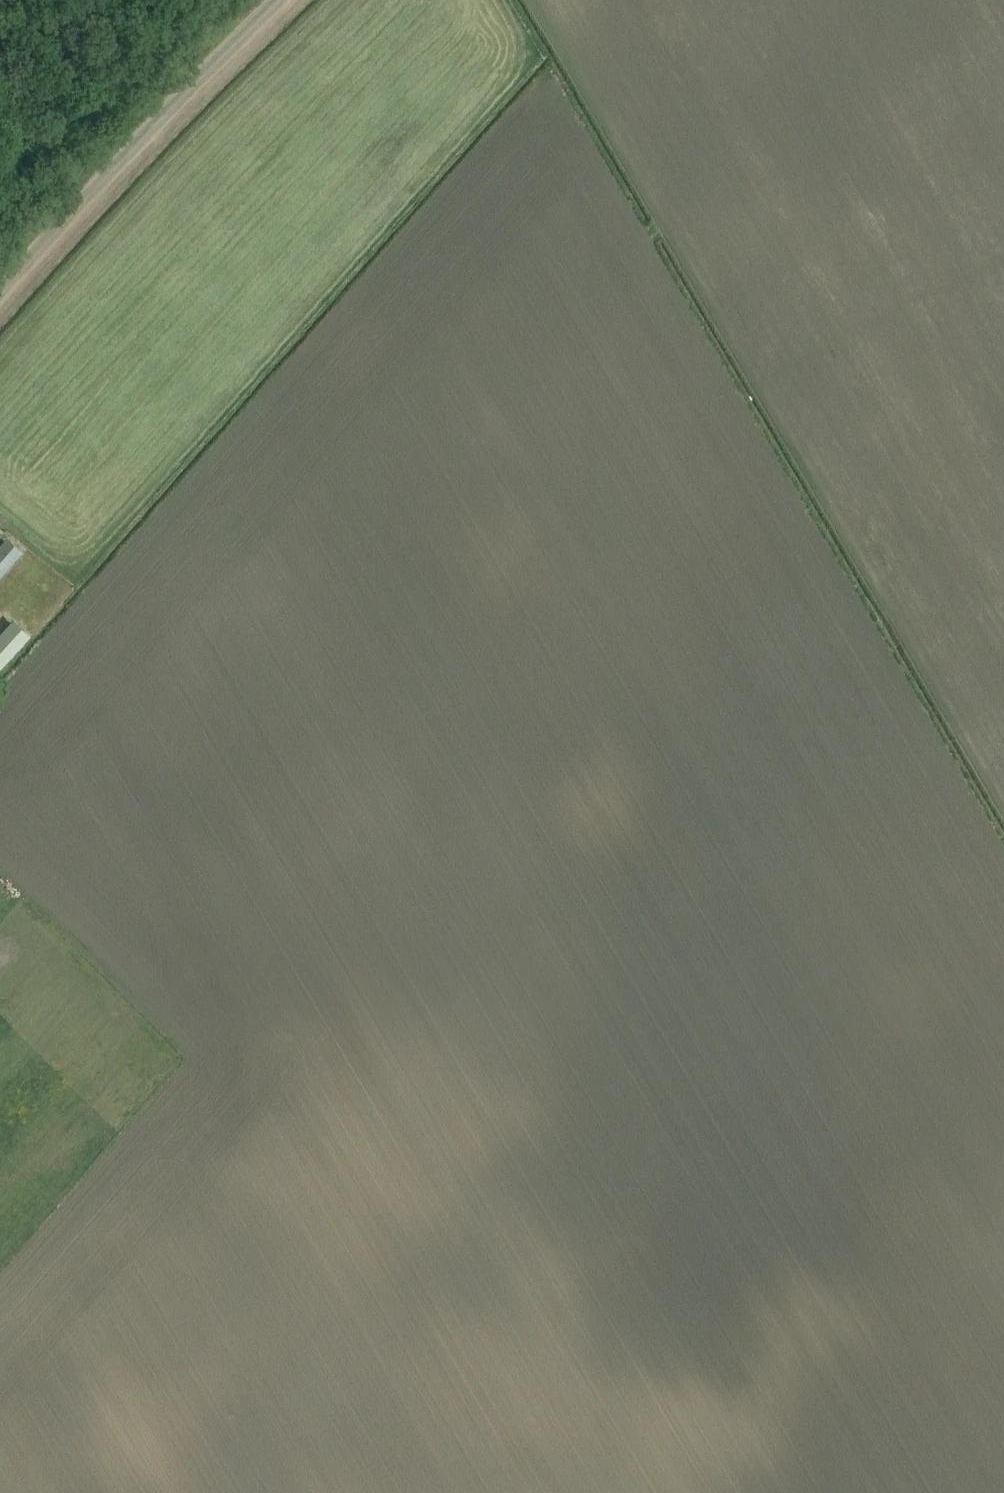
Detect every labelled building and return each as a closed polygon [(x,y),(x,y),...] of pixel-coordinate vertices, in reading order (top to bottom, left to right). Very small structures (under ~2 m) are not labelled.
[(18,557),(5,567),(16,581),(29,571),(18,557)] [(28,653),(13,635),(0,645),(0,675),(28,653)]
